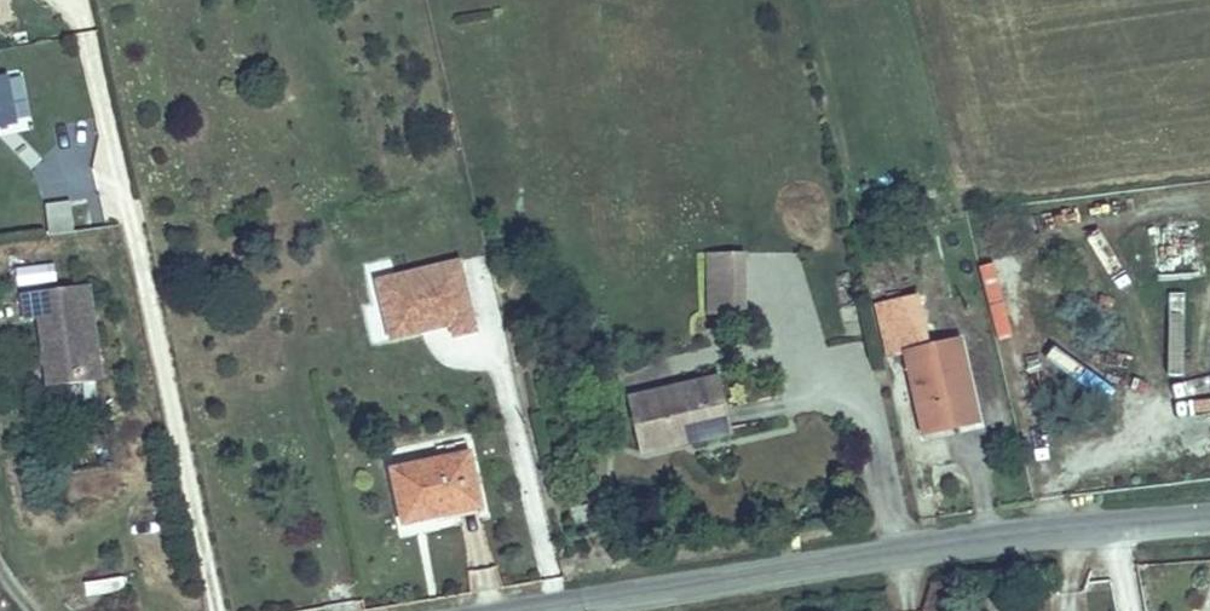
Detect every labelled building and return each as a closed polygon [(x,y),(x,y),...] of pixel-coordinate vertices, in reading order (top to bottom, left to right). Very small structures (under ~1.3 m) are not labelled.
[(13,78),(0,81),(0,130),(6,129),(23,125),(13,78)] [(87,231),(82,202),(59,206),(63,235),(87,231)] [(372,280),(388,347),(475,326),(459,259),(372,280)] [(366,278),(393,274),(391,260),(364,264),(366,278)] [(14,286),(54,282),(53,264),(13,267),(14,286)] [(750,328),(748,267),(712,268),(713,329),(750,328)] [(108,281),(38,290),(42,321),(57,320),(67,389),(121,382),(108,281)] [(925,307),(885,316),(899,370),(914,369),(934,451),(972,443),(971,431),(985,428),(966,357),(941,363),(925,307)] [(659,416),(645,428),(653,465),(739,443),(725,389),(674,401),(677,412),(659,416)] [(639,411),(645,428),(659,416),(677,412),(674,401),(639,411)] [(432,475),(383,488),(399,547),(448,535),(446,525),(478,516),(461,454),(429,462),(432,475)]
